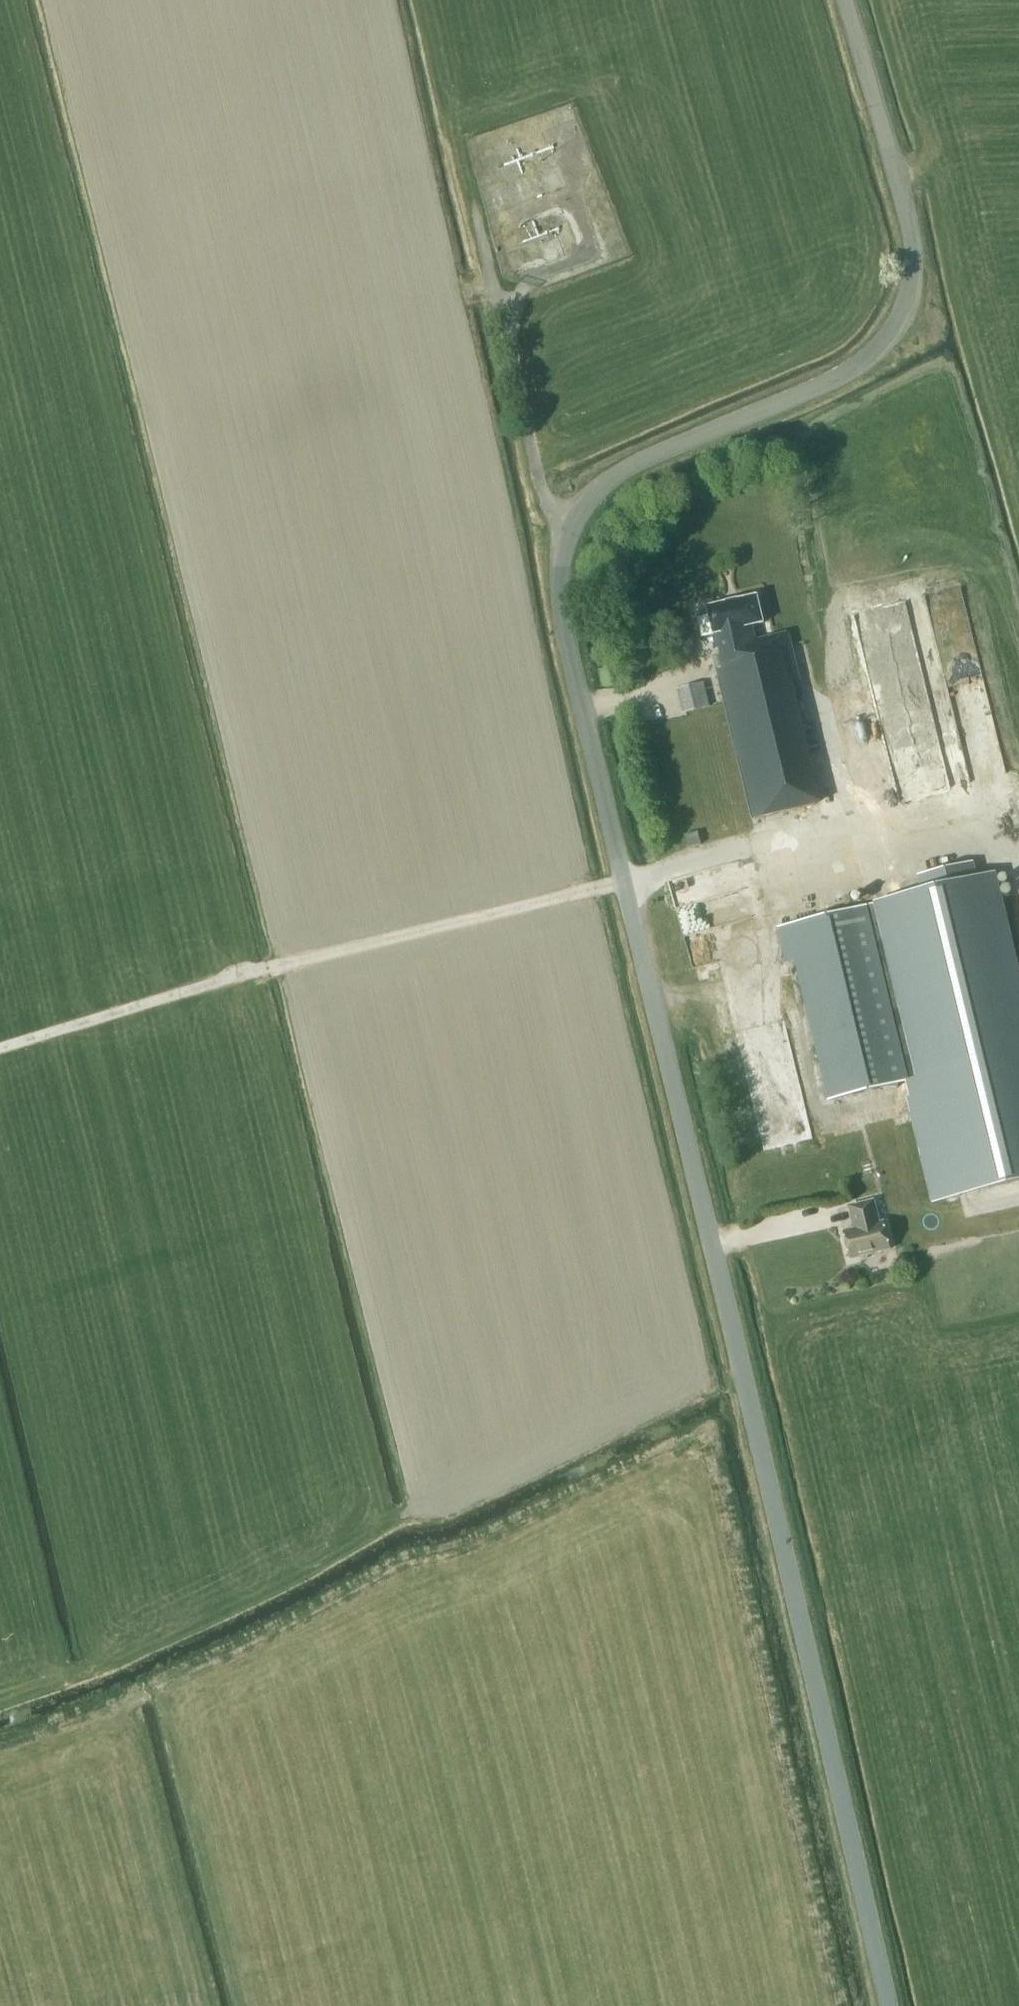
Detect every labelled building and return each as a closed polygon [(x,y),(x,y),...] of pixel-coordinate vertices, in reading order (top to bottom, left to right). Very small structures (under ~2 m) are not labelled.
[(535,181),(565,170),(557,150),(525,162),(538,196),(540,195),(535,181)] [(568,173),(537,180),(540,194),(571,187),(568,173)] [(786,683),(800,680),(788,633),(756,640),(752,626),(763,623),(757,596),(737,600),(728,602),(708,607),(710,615),(698,618),(702,637),(717,634),(722,654),(714,656),(753,819),(816,804),(786,683)] [(702,683),(681,688),(686,712),(708,706),(702,683)] [(702,845),(699,832),(685,836),(688,848),(702,845)] [(993,875),(977,879),(973,862),(917,876),(921,892),(909,895),(778,926),(786,960),(795,958),(829,1100),(907,1081),(936,1200),(1018,1181),(1018,983),(993,875)] [(850,1258),(890,1249),(884,1221),(880,1222),(874,1200),(849,1206),(854,1228),(844,1231),(850,1258)]
